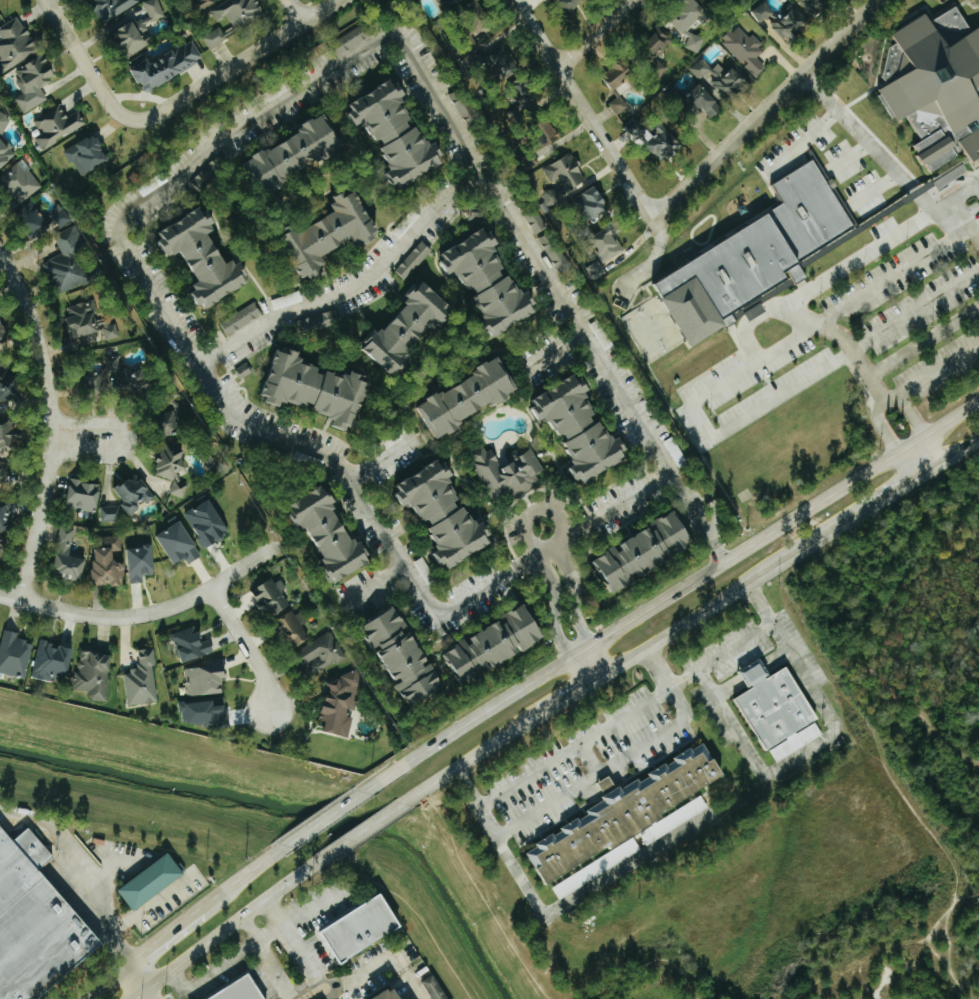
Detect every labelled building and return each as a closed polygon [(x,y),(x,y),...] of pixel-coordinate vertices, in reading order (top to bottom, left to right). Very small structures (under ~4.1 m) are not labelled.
[(138,0),(89,0),(102,24),(140,4),(138,0)] [(159,0),(151,0),(144,3),(152,22),(166,17),(159,0)] [(203,11),(217,3),(215,0),(197,0),(203,11)] [(218,22),(228,17),(234,27),(225,33),(222,27),(204,38),(210,49),(268,16),(259,0),(230,0),(211,11),(218,22)] [(445,11),(468,0),(440,0),(445,11)] [(490,15),(480,0),(478,0),(469,5),(479,22),(490,15)] [(592,1),(592,0),(565,0),(571,11),(592,1)] [(705,43),(690,28),(707,12),(696,0),(689,0),(669,19),(690,41),(687,44),(695,53),(705,43)] [(834,1),(833,0),(798,0),(813,18),(834,1)] [(978,26),(978,28),(978,155),(967,163),(960,149),(926,170),(910,145),(919,140),(903,115),(895,121),(876,89),(885,84),(879,77),(886,48),(894,43),(889,34),(922,13),(928,22),(952,6),(969,33),(978,26)] [(3,40),(0,42),(0,61),(1,62),(0,62),(0,71),(1,74),(41,53),(21,17),(0,28),(0,33),(3,40)] [(113,35),(128,59),(156,41),(141,18),(113,35)] [(341,53),(373,40),(367,26),(335,38),(341,53)] [(657,56),(674,41),(660,26),(643,41),(657,56)] [(767,67),(758,58),(767,49),(753,35),(750,37),(739,26),(722,43),(756,78),(767,67)] [(134,69),(149,94),(206,61),(194,40),(153,64),(150,60),(134,69)] [(466,58),(472,73),(491,65),(498,81),(521,72),(509,41),(466,58)] [(30,94),(58,79),(46,55),(15,72),(26,93),(16,99),(24,114),(37,108),(30,94)] [(712,69),(706,59),(693,66),(703,83),(704,82),(707,88),(714,83),(724,100),(749,86),(737,66),(726,73),(721,64),(712,69)] [(606,72),(614,90),(631,81),(635,90),(644,86),(632,60),(606,72)] [(452,162),(442,141),(434,145),(424,124),(420,126),(404,93),(405,93),(399,80),(351,103),(361,124),(372,119),(382,140),(388,137),(391,144),(385,147),(403,185),(452,162)] [(687,97),(699,111),(703,107),(713,119),(725,108),(702,83),(687,97)] [(479,121),(465,88),(453,93),(467,126),(479,121)] [(619,115),(630,108),(622,96),(611,104),(619,115)] [(44,151),(88,125),(80,111),(68,118),(61,105),(35,120),(43,134),(36,138),(44,151)] [(3,135),(13,120),(0,110),(0,134),(3,135)] [(349,146),(330,114),(252,161),(271,193),(349,146)] [(646,135),(659,162),(682,151),(669,125),(651,134),(641,115),(626,122),(635,141),(646,135)] [(540,152),(563,137),(552,121),(529,136),(540,152)] [(66,150),(82,179),(112,162),(96,133),(66,150)] [(18,156),(0,136),(0,172),(18,156)] [(588,181),(573,153),(544,169),(552,183),(559,180),(566,193),(588,181)] [(23,160),(0,178),(0,180),(20,205),(43,186),(23,160)] [(226,172),(214,160),(192,183),(205,195),(226,172)] [(647,284),(782,202),(771,183),(809,160),(852,229),(781,272),(789,284),(685,347),(647,284)] [(612,211),(598,186),(578,196),(592,222),(612,211)] [(287,236),(309,280),(326,271),(324,266),(331,263),(327,255),(360,239),(364,248),(378,241),(375,235),(382,232),(360,187),(334,200),(340,212),(309,227),(306,220),(296,225),(298,230),(287,236)] [(41,215),(35,202),(19,209),(31,240),(71,223),(64,206),(41,215)] [(255,282),(241,257),(231,263),(214,232),(222,228),(215,216),(209,206),(161,232),(173,254),(186,247),(206,283),(195,290),(206,309),(255,282)] [(64,253),(47,262),(65,296),(94,281),(80,254),(90,249),(78,225),(56,237),(64,253)] [(477,298),(497,336),(545,310),(535,291),(526,296),(511,267),(511,268),(499,246),(505,243),(495,226),(443,254),(454,274),(462,270),(473,290),(480,285),(485,293),(477,298)] [(595,235),(606,262),(625,254),(614,227),(595,235)] [(560,273),(571,267),(552,232),(541,238),(560,273)] [(434,251),(425,241),(396,272),(406,281),(434,251)] [(590,267),(597,280),(608,274),(602,260),(590,267)] [(459,309),(431,282),(368,347),(396,374),(459,309)] [(305,302),(302,292),(273,299),(275,310),(305,302)] [(221,325),(229,337),(264,314),(256,301),(221,325)] [(769,311),(764,303),(748,313),(753,321),(769,311)] [(86,312),(84,336),(122,338),(123,321),(97,320),(97,313),(86,312)] [(2,313),(0,314),(0,343),(10,340),(2,313)] [(263,395),(276,403),(286,404),(287,402),(300,404),(303,406),(316,408),(352,429),(354,429),(373,396),(375,383),(367,378),(367,373),(357,371),(355,375),(340,373),(324,371),(325,368),(319,365),(317,364),(304,357),(305,350),(282,347),(279,367),(263,395)] [(439,436),(524,392),(506,359),(422,404),(439,436)] [(253,374),(249,364),(237,368),(240,379),(253,374)] [(27,400),(23,367),(0,370),(0,403),(27,400)] [(120,377),(127,398),(154,389),(147,368),(120,377)] [(95,393),(109,394),(110,373),(96,372),(95,393)] [(536,399),(547,421),(557,416),(571,443),(570,443),(581,464),(578,466),(587,483),(636,457),(625,437),(618,440),(606,416),(604,417),(591,392),(592,391),(584,375),(536,399)] [(183,430),(179,410),(161,414),(166,434),(183,430)] [(24,451),(23,420),(0,421),(0,452),(24,451)] [(157,475),(176,481),(178,474),(185,477),(190,463),(185,461),(189,448),(168,441),(157,475)] [(544,472),(533,444),(515,451),(519,463),(503,469),(494,446),(474,453),(492,504),(542,486),(538,474),(544,472)] [(499,543),(488,522),(481,526),(470,505),(467,507),(452,479),(455,477),(445,459),(404,481),(429,530),(431,528),(452,568),(499,543)] [(157,500),(143,474),(118,488),(126,502),(123,504),(129,516),(157,500)] [(102,483),(71,480),(68,509),(99,513),(102,483)] [(183,498),(189,487),(177,480),(171,492),(183,498)] [(378,562),(366,540),(360,544),(328,486),(292,506),(306,531),(312,528),(342,582),(378,562)] [(210,550),(234,534),(211,498),(187,514),(210,550)] [(7,534),(14,505),(0,502),(0,532),(7,534)] [(102,522),(122,521),(121,506),(101,508),(102,522)] [(615,595),(701,544),(681,509),(660,521),(661,524),(623,547),(622,546),(595,561),(615,595)] [(188,559),(191,564),(204,557),(184,521),(160,534),(176,565),(188,559)] [(71,556),(76,529),(62,527),(53,574),(84,580),(88,559),(71,556)] [(126,562),(116,563),(116,552),(123,551),(122,536),(107,537),(108,548),(96,549),(97,586),(127,585),(126,562)] [(145,583),(145,576),(157,575),(155,546),(130,548),(132,584),(145,583)] [(271,617),(293,608),(281,579),(259,588),(271,617)] [(550,637),(530,603),(506,617),(507,619),(473,640),(472,638),(450,651),(469,684),(550,637)] [(450,688),(414,629),(413,630),(400,607),(367,627),(380,649),(382,648),(402,683),(399,685),(414,709),(450,688)] [(298,609),(281,619),(298,648),(312,639),(304,626),(307,623),(298,609)] [(184,663),(216,653),(212,640),(204,642),(199,626),(175,633),(184,663)] [(27,679),(35,643),(18,639),(20,633),(6,630),(0,656),(0,673),(27,679)] [(348,658),(334,632),(298,651),(313,677),(348,658)] [(34,678),(68,684),(75,648),(41,641),(34,678)] [(161,703),(154,648),(138,650),(141,671),(125,673),(130,706),(161,703)] [(112,654),(82,652),(80,673),(75,672),(74,691),(92,692),(91,700),(110,702),(112,654)] [(740,698),(776,763),(825,736),(817,722),(822,719),(792,666),(773,676),(764,659),(742,671),(753,691),(740,698)] [(189,696),(226,694),(225,679),(229,678),(228,666),(188,668),(189,696)] [(350,737),(354,724),(349,712),(360,708),(366,685),(360,670),(331,682),(333,687),(324,721),(329,722),(327,731),(350,737)] [(530,848),(549,886),(572,874),(572,880),(555,888),(561,900),(580,890),(577,883),(577,878),(584,879),(585,869),(600,861),(605,870),(642,851),(635,838),(649,831),(654,840),(711,810),(704,797),(693,796),(729,777),(720,761),(715,760),(707,745),(624,787),(618,787),(613,776),(602,782),(610,798),(591,808),(590,817),(530,848)] [(37,872),(55,856),(30,827),(11,844),(0,832),(0,998),(32,998),(98,942),(37,872)] [(120,890),(135,912),(187,875),(171,853),(120,890)] [(325,930),(343,962),(405,928),(387,895),(325,930)] [(254,975),(212,998),(268,998),(254,975)] [(438,975),(426,980),(434,998),(450,998),(438,975)] [(400,988),(379,998),(406,998),(400,988)]
